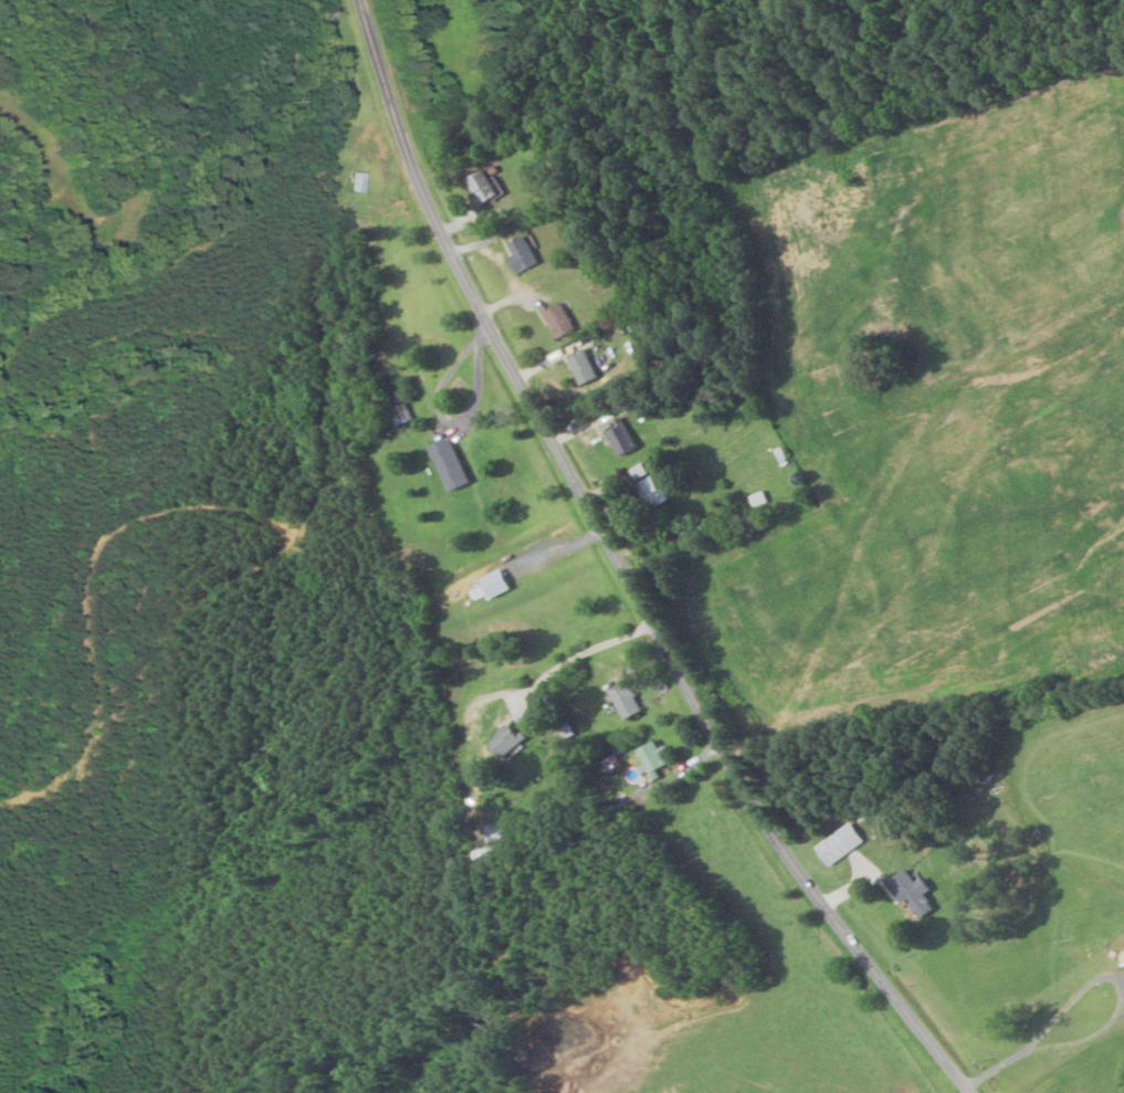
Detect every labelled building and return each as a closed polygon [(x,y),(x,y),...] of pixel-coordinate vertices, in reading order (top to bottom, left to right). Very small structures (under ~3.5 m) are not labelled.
[(470,181),(486,206),(504,194),(488,169),(470,181)] [(355,192),(370,192),(371,172),(356,171),(355,192)] [(512,244),(525,273),(546,264),(533,235),(512,244)] [(566,341),(585,330),(568,302),(550,313),(566,341)] [(575,359),(588,386),(606,378),(592,350),(575,359)] [(620,429),(613,432),(624,457),(643,449),(629,417),(617,422),(620,429)] [(435,447),(458,492),(478,482),(456,437),(435,447)] [(681,497),(666,471),(641,485),(657,512),(681,497)] [(485,577),(494,599),(515,590),(506,569),(485,577)] [(610,691),(628,721),(645,710),(628,680),(610,691)] [(487,743),(503,759),(523,739),(508,723),(487,743)] [(639,752),(655,778),(673,767),(657,741),(639,752)] [(870,841),(857,821),(817,847),(830,866),(870,841)] [(492,843),(499,842),(497,822),(482,824),(485,847),(470,848),(472,867),(494,865),(492,843)] [(936,889),(928,877),(921,883),(912,869),(895,879),(921,919),(938,907),(929,894),(936,889)]
